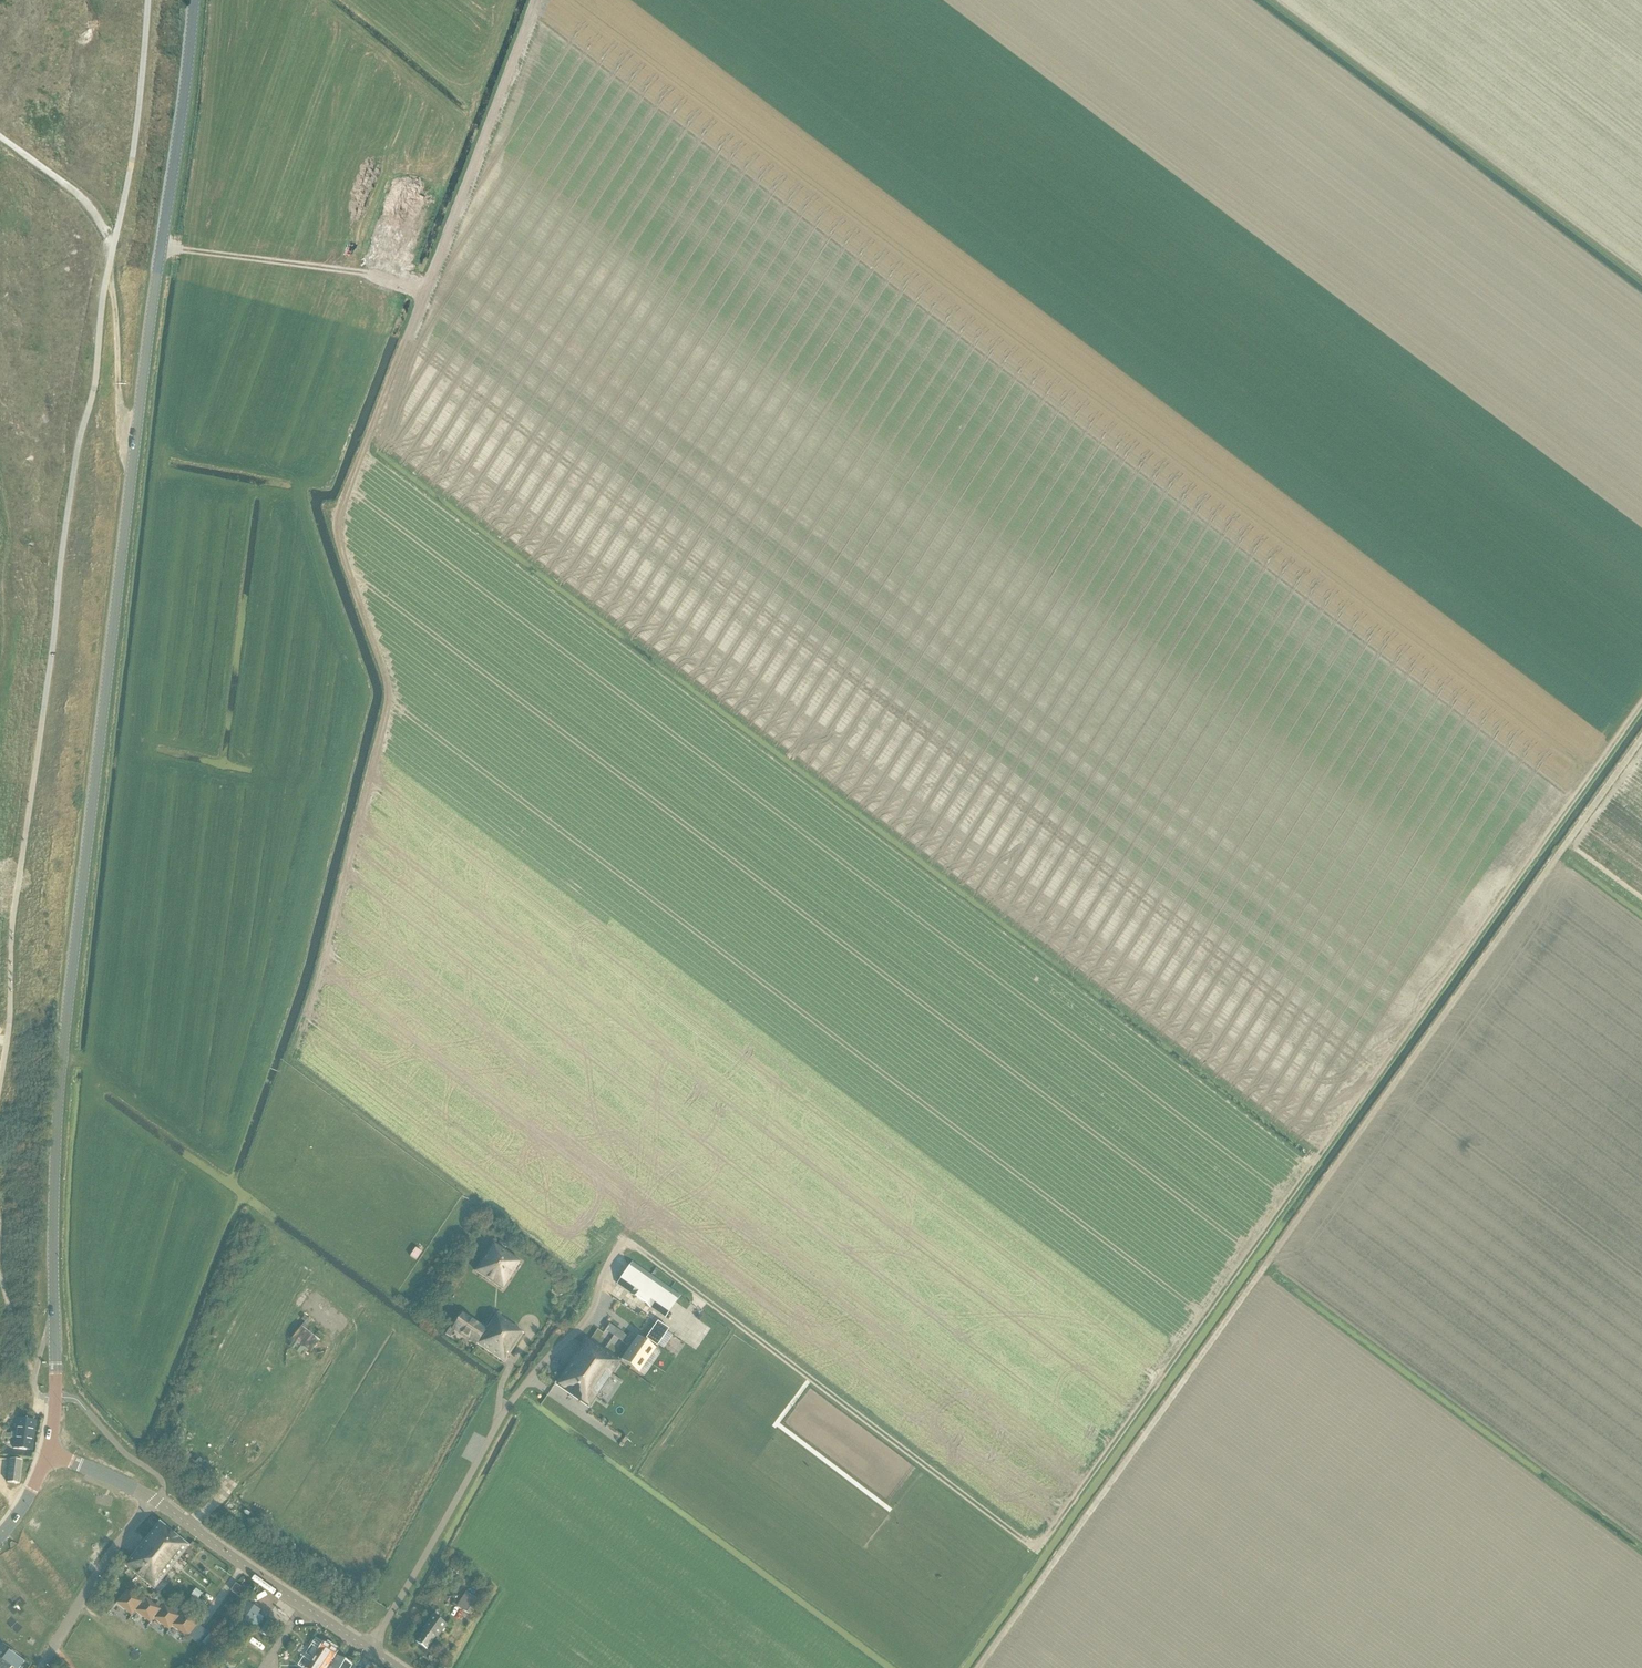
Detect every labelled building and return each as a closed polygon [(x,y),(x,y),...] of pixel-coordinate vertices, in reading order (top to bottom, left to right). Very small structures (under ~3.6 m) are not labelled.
[(518,1270),(517,1269),(522,1260),(494,1241),(475,1271),(504,1290),(518,1270)] [(632,1261),(616,1284),(665,1318),(680,1296),(681,1295),(632,1261)] [(497,1312),(488,1327),(464,1311),(453,1327),(505,1362),(524,1333),(516,1328),(517,1326),(497,1312)] [(657,1321),(646,1337),(657,1345),(668,1328),(657,1321)] [(301,1326),(292,1338),(310,1352),(320,1341),(301,1326)] [(657,1347),(638,1335),(622,1359),(640,1372),(657,1347)] [(587,1339),(556,1383),(591,1407),(597,1398),(612,1375),(622,1361),(599,1344),(597,1347),(587,1339)] [(17,1420),(16,1432),(14,1448),(32,1450),(35,1421),(17,1420)] [(2,1482),(7,1482),(19,1484),(22,1461),(9,1459),(7,1478),(2,1478),(2,1482)] [(134,1570),(133,1571),(154,1589),(189,1546),(160,1522),(126,1563),(134,1570)] [(116,1603),(131,1615),(135,1611),(142,1602),(127,1590),(116,1603)] [(479,1600),(471,1595),(462,1609),(469,1614),(479,1600)] [(142,1602),(135,1611),(149,1622),(153,1618),(162,1605),(158,1602),(155,1606),(145,1598),(142,1602)] [(247,1602),(237,1618),(249,1626),(259,1610),(247,1602)] [(162,1605),(153,1618),(167,1630),(171,1626),(181,1613),(176,1609),(172,1613),(162,1605)] [(196,1625),(181,1613),(171,1626),(186,1637),(196,1625)] [(425,1629),(416,1642),(426,1649),(435,1636),(436,1637),(445,1625),(432,1616),(424,1628),(425,1629)] [(267,1621),(260,1633),(265,1637),(273,1625),(267,1621)] [(352,1665),(337,1656),(335,1654),(338,1652),(335,1650),(337,1648),(327,1642),(326,1644),(323,1642),(316,1637),(311,1644),(319,1649),(306,1667),(350,1667),(352,1665)] [(8,1651),(2,1659),(11,1666),(14,1667),(18,1667),(23,1661),(8,1651)] [(11,1666),(2,1659),(1,1658),(0,1660),(0,1667),(10,1667),(11,1666)]
